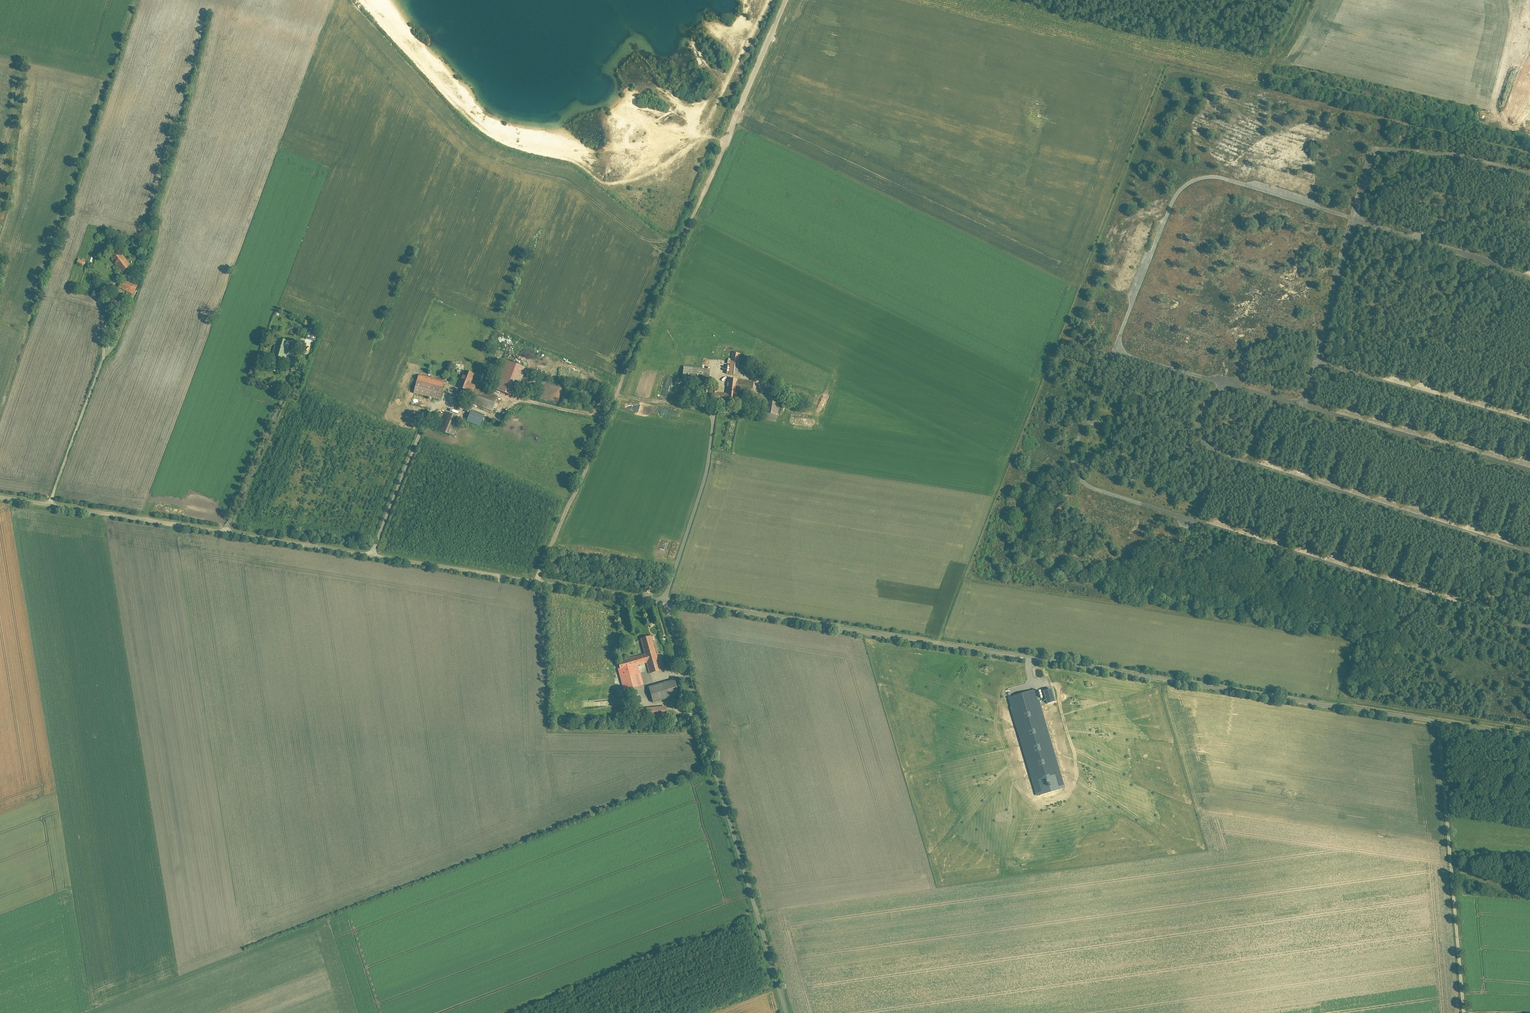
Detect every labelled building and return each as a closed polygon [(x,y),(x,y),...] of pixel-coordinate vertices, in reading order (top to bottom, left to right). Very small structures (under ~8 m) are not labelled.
[(120,256),(113,261),(123,273),(130,267),(120,256)] [(125,280),(120,289),(135,296),(140,287),(125,280)] [(279,338),(273,357),(284,361),(291,342),(279,338)] [(292,340),(290,347),(297,349),(299,342),(292,340)] [(741,354),(732,353),(731,374),(739,375),(741,354)] [(510,361),(497,388),(515,397),(529,370),(510,361)] [(683,367),(682,379),(709,383),(710,370),(683,367)] [(465,371),(458,388),(475,395),(478,387),(471,384),(475,375),(465,371)] [(421,374),(415,393),(441,402),(447,383),(421,374)] [(738,396),(739,390),(754,391),(754,381),(728,379),(727,396),(738,396)] [(497,403),(500,397),(480,389),(477,396),(497,403)] [(714,398),(714,404),(735,406),(735,399),(714,398)] [(769,401),(767,414),(778,415),(780,403),(769,401)] [(472,411),(467,421),(481,427),(486,418),(472,411)] [(445,414),(439,430),(453,435),(459,418),(445,414)] [(643,687),(638,665),(647,663),(650,674),(662,671),(653,636),(641,639),(645,656),(617,663),(625,692),(643,687)] [(675,681),(650,687),(654,702),(679,695),(675,681)] [(1012,707),(1011,708),(1037,796),(1065,788),(1039,699),(1038,699),(1035,690),(1010,698),(1012,707)] [(644,709),(645,720),(667,719),(667,709),(644,709)]
